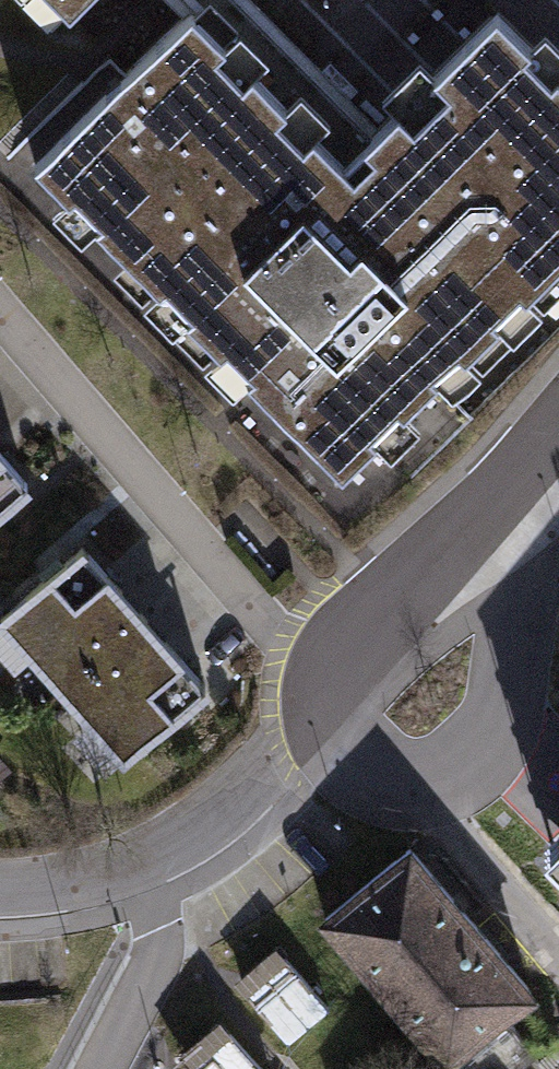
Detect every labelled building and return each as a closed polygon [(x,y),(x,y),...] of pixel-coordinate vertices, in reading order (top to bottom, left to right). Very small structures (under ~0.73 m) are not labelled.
[(34,164),(342,475),(434,383),(558,259),(558,73),(496,9),(372,133),(342,102),(358,88),(344,73),(329,59),(314,74),(241,0),(183,0),(191,8),(34,164)] [(69,13),(82,0),(56,0),(69,13)] [(30,491),(0,456),(0,517),(30,491)] [(88,552),(5,624),(67,695),(150,623),(88,552)] [(150,623),(67,695),(129,766),(212,694),(150,623)] [(541,838),(558,858),(558,820),(541,838)] [(318,926),(437,1066),(434,1068),(519,1068),(522,1066),(531,1059),(505,1027),(536,1001),(408,850),(318,926)] [(283,935),(240,970),(293,1037),(337,1002),(283,935)] [(280,1067),(225,1007),(175,1052),(191,1068),(278,1068),(280,1067)]
